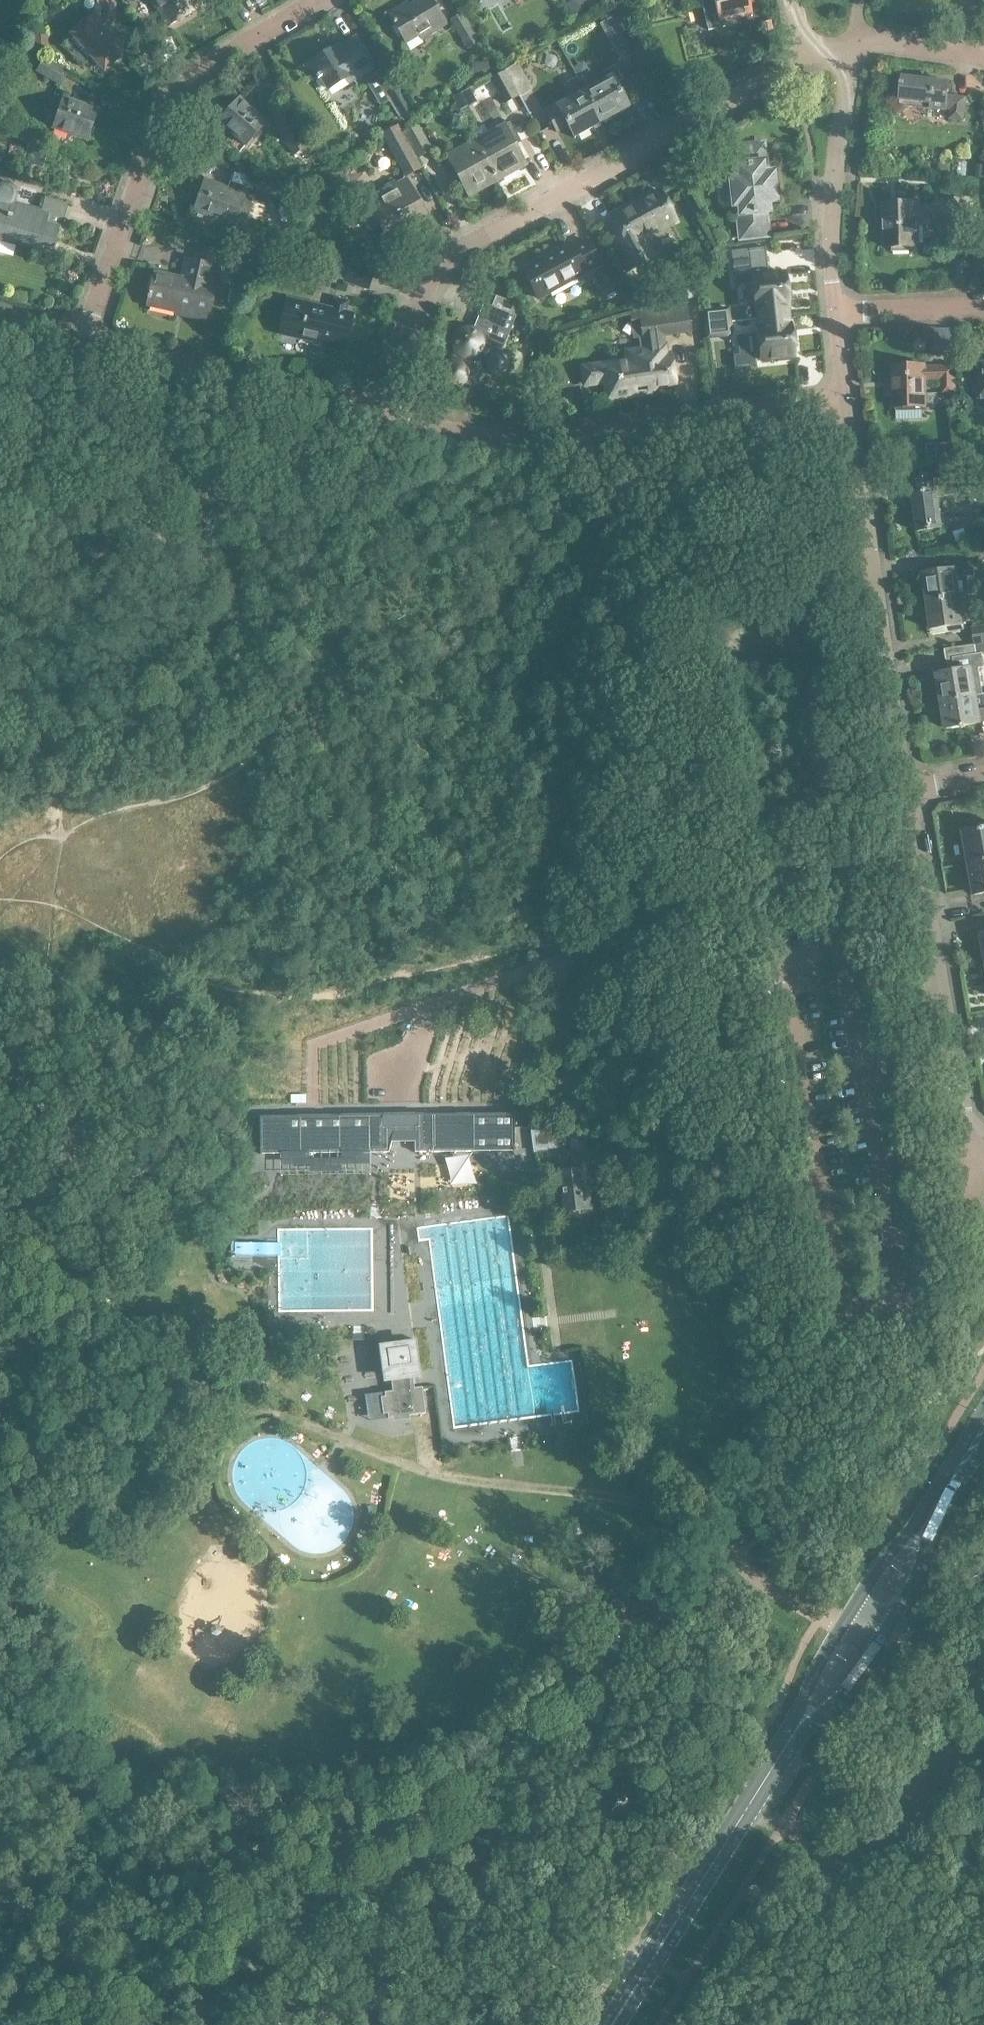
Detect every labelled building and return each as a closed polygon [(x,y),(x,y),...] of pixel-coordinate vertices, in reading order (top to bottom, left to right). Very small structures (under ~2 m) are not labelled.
[(91,59),(94,65),(99,68),(101,66),(104,69),(128,48),(116,36),(122,31),(118,26),(112,26),(115,4),(112,0),(96,0),(97,0),(93,14),(71,34),(93,57),(91,59)] [(203,4),(201,0),(151,0),(155,7),(156,6),(168,26),(203,4)] [(410,7),(407,2),(388,14),(405,42),(418,34),(421,38),(445,24),(431,0),(421,0),(410,7)] [(708,30),(736,24),(734,15),(751,11),(748,0),(701,0),(708,30)] [(468,49),(479,42),(461,13),(450,20),(468,49)] [(611,16),(599,22),(610,41),(621,35),(611,16)] [(770,21),(761,23),(763,32),(772,30),(770,21)] [(346,79),(348,83),(374,67),(356,37),(341,46),(340,44),(304,65),(313,79),(316,77),(317,79),(320,78),(328,90),(346,79)] [(43,59),(36,71),(60,85),(67,72),(43,59)] [(519,95),(532,89),(517,61),(504,69),(518,94),(519,95)] [(415,112),(387,66),(375,73),(403,119),(415,112)] [(594,76),(598,83),(585,90),(602,121),(628,107),(614,82),(623,78),(613,66),(594,76)] [(504,69),(490,77),(504,102),(505,101),(518,94),(504,69)] [(568,126),(574,137),(602,121),(585,90),(577,76),(566,83),(573,96),(546,111),(557,132),(568,126)] [(948,96),(949,83),(904,78),(900,105),(946,110),(946,109),(951,110),(950,119),(963,121),(966,98),(948,96)] [(53,127),(87,139),(97,110),(63,98),(53,127)] [(266,122),(239,98),(219,121),(246,144),(266,122)] [(280,106),(268,114),(293,154),(305,147),(280,106)] [(404,133),(399,124),(382,133),(406,176),(423,167),(417,157),(404,133)] [(417,157),(433,149),(420,124),(404,133),(417,157)] [(476,140),(497,179),(524,164),(506,130),(491,139),(488,134),(476,140)] [(497,179),(476,140),(463,148),(465,153),(450,161),(468,195),(497,179)] [(768,211),(767,202),(776,200),(773,172),(766,172),(763,144),(730,147),(733,176),(729,177),(733,205),(736,205),(740,238),(768,235),(766,219),(764,219),(763,212),(768,211)] [(974,164),(974,177),(983,177),(983,164),(974,164)] [(204,180),(194,210),(199,212),(197,217),(212,222),(213,217),(235,225),(240,210),(247,212),(252,197),(279,206),(286,188),(249,175),(245,188),(231,183),(227,192),(218,188),(219,185),(204,180)] [(60,228),(67,204),(44,198),(40,213),(30,210),(31,207),(13,202),(15,194),(16,193),(16,192),(16,191),(15,189),(15,188),(14,186),(13,185),(12,184),(11,183),(10,183),(8,182),(7,182),(5,182),(4,182),(3,183),(0,184),(0,235),(31,244),(30,249),(51,255),(59,228),(60,228)] [(370,227),(371,228),(379,223),(388,239),(427,218),(409,187),(399,192),(394,182),(365,197),(369,204),(360,209),(360,210),(361,213),(361,214),(362,218),(363,220),(365,222),(366,223),(367,225),(370,227)] [(633,242),(675,219),(660,190),(611,216),(617,227),(606,233),(627,271),(644,262),(633,242)] [(884,203),(885,246),(892,246),(893,250),(909,250),(908,246),(916,246),(916,223),(949,222),(949,230),(965,229),(965,202),(948,202),(948,206),(916,207),(915,203),(884,203)] [(538,299),(600,265),(587,241),(572,249),(570,244),(522,270),(538,299)] [(726,259),(724,246),(714,247),(708,262),(726,259)] [(220,253),(197,247),(194,261),(186,259),(181,279),(155,273),(148,303),(184,311),(184,315),(206,320),(214,286),(209,285),(213,266),(217,267),(220,253)] [(749,280),(743,281),(746,303),(752,302),(753,306),(754,306),(755,313),(755,316),(787,312),(785,302),(787,301),(783,271),(779,271),(778,267),(765,269),(765,273),(748,275),(749,280)] [(697,287),(687,288),(688,298),(698,297),(697,287)] [(315,344),(343,350),(351,314),(344,313),(347,302),(334,299),(332,310),(324,308),(324,310),(313,307),(313,306),(287,300),(279,333),(316,341),(315,344)] [(483,303),(473,329),(470,328),(467,327),(464,328),(462,329),(459,330),(458,331),(455,333),(454,335),(453,337),(453,338),(453,339),(452,342),(452,343),(452,344),(453,346),(453,348),(454,349),(455,351),(456,353),(458,355),(460,356),(462,357),(460,361),(458,361),(456,360),(453,360),(451,361),(450,361),(448,362),(446,364),(445,365),(444,367),(443,368),(443,370),(443,372),(443,374),(443,375),(443,377),(444,378),(445,380),(446,382),(448,383),(450,384),(452,385),(453,385),(456,385),(459,385),(461,384),(463,382),(465,381),(466,379),(467,377),(468,375),(468,374),(468,372),(468,371),(467,370),(467,368),(466,367),(465,365),(468,362),(468,357),(470,357),(472,357),(473,356),(475,355),(476,355),(478,353),(479,352),(480,350),(488,358),(487,360),(487,361),(487,363),(487,365),(488,366),(488,368),(489,369),(491,370),(492,371),(494,372),(495,372),(497,372),(499,372),(500,372),(502,371),(504,370),(505,369),(506,368),(506,366),(507,365),(507,364),(507,363),(507,362),(507,360),(506,359),(506,358),(505,356),(503,354),(502,354),(501,353),(516,316),(483,303)] [(645,350),(627,352),(628,361),(582,367),(585,384),(604,381),(607,399),(632,396),(631,390),(674,384),(669,355),(666,356),(664,347),(663,347),(662,335),(691,331),(687,304),(630,312),(631,322),(640,321),(642,338),(643,338),(645,350)] [(756,331),(750,332),(753,354),(759,353),(760,357),(776,355),(777,359),(790,357),(790,353),(794,353),(790,322),(788,322),(787,312),(755,316),(757,326),(755,327),(756,331)] [(524,320),(521,318),(523,333),(534,337),(524,320)] [(731,334),(729,321),(711,323),(712,337),(731,334)] [(894,407),(896,407),(897,419),(923,419),(922,407),(924,407),(924,380),(941,380),(942,394),(955,394),(955,365),(924,366),(924,364),(893,365),(894,407)] [(952,444),(942,444),(943,457),(952,456),(952,444)] [(912,493),(917,532),(942,528),(940,512),(962,509),(960,494),(962,494),(959,475),(934,479),(936,490),(912,493)] [(960,597),(960,598),(970,596),(968,577),(975,576),(973,562),(922,569),(927,602),(960,597)] [(965,630),(960,598),(960,597),(927,602),(931,634),(965,630)] [(973,628),(975,645),(983,643),(983,626),(973,628)] [(979,668),(983,667),(983,663),(982,653),(983,653),(983,644),(945,649),(947,660),(953,659),(955,671),(937,674),(942,701),(983,694),(979,668)] [(983,694),(942,701),(947,729),(961,726),(962,728),(982,724),(983,728),(983,694)] [(964,832),(970,864),(983,861),(983,828),(964,832)] [(983,893),(983,861),(970,864),(975,895),(983,893)] [(388,1115),(287,1115),(287,1128),(287,1153),(394,1152),(395,1141),(415,1141),(415,1151),(512,1150),(512,1151),(513,1151),(513,1114),(394,1115),(388,1115)] [(535,1126),(530,1126),(534,1151),(548,1149),(558,1148),(556,1126),(548,1127),(535,1126)] [(560,1171),(565,1211),(591,1208),(588,1183),(592,1183),(589,1158),(574,1160),(575,1169),(560,1171)] [(821,1329),(814,1338),(823,1345),(830,1336),(821,1329)] [(414,1388),(411,1371),(419,1369),(415,1339),(378,1344),(382,1375),(390,1373),(392,1391),(384,1392),(387,1418),(425,1413),(421,1387),(414,1388)]
